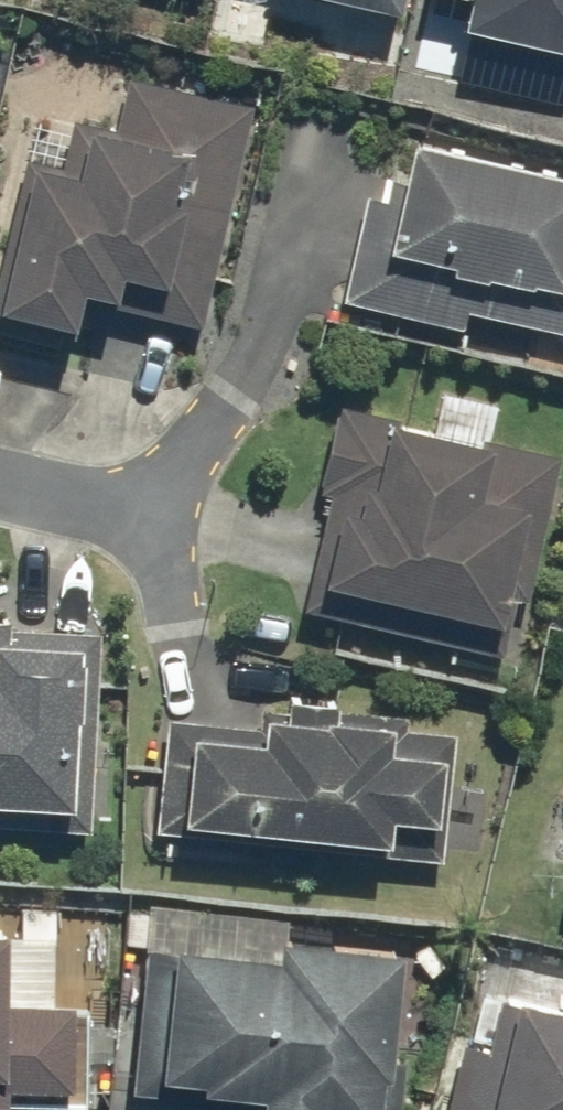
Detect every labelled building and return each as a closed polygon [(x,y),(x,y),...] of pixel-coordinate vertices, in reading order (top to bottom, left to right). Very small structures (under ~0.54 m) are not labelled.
[(469,22),(562,43),(562,0),(474,0),(469,22)] [(255,99),(134,74),(123,127),(77,117),(68,162),(30,154),(0,296),(0,311),(83,328),(88,304),(207,329),(255,99)] [(421,133),(410,178),(397,175),(391,199),(371,195),(346,298),(466,326),(471,307),(562,329),(562,166),(421,133)] [(346,398),(325,489),(336,492),(309,606),(510,653),(523,595),(530,597),(562,455),(562,449),(346,398)] [(101,628),(16,626),(17,612),(0,611),(0,822),(95,825),(101,628)] [(172,715),(160,825),(446,856),(460,728),(411,723),(412,714),(343,707),(343,700),(296,695),(294,711),(267,708),(265,725),(172,715)] [(0,922),(0,1109),(17,1109),(17,1079),(85,1080),(86,997),(17,997),(17,922),(0,922)] [(153,945),(141,1088),(269,1100),(268,1109),(407,1109),(411,1055),(401,1054),(410,946),(289,936),(287,956),(153,945)] [(477,980),(445,1109),(562,1109),(562,1002),(477,980)]
